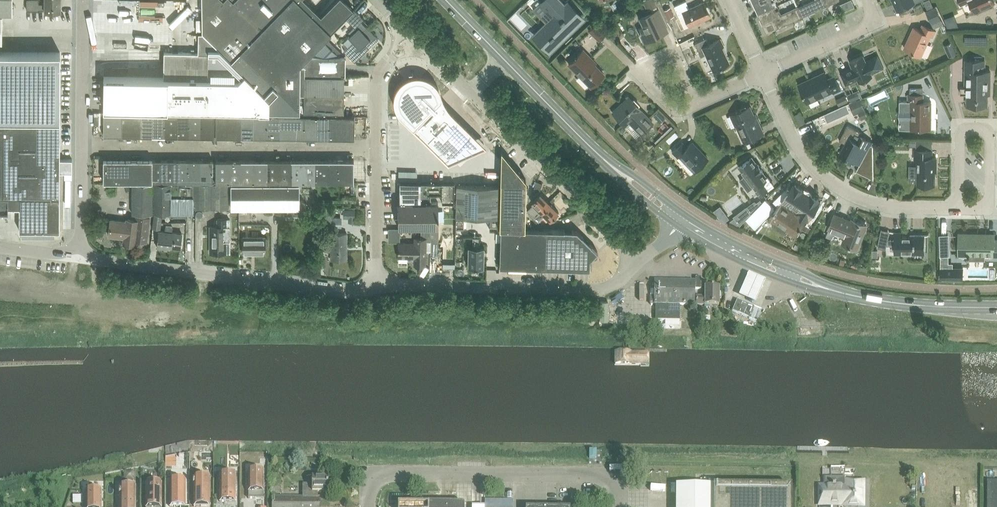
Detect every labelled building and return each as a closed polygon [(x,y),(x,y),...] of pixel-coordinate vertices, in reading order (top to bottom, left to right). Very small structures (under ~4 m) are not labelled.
[(12,14),(12,0),(0,0),(0,13),(12,14)] [(60,10),(60,0),(45,0),(45,3),(39,3),(39,0),(27,0),(27,10),(38,10),(38,9),(45,9),(45,10),(60,10)] [(211,10),(201,0),(202,32),(213,43),(213,48),(201,48),(201,52),(198,52),(164,51),(163,78),(103,77),(103,108),(167,109),(210,110),(258,111),(258,112),(269,112),(269,111),(300,111),(300,65),(309,55),(326,38),(331,33),(330,32),(353,9),(344,0),(335,0),(320,15),(305,0),(221,0),(211,10)] [(110,30),(161,31),(161,13),(177,13),(177,10),(187,10),(187,0),(110,0),(110,30)] [(211,10),(221,0),(201,0),(211,10)] [(582,18),(570,6),(567,9),(559,0),(550,0),(544,6),(555,18),(549,25),(547,23),(546,23),(535,34),(550,49),(561,38),(561,39),(569,31),(569,30),(582,18)] [(650,9),(656,6),(654,2),(657,1),(657,0),(646,0),(650,9)] [(710,16),(703,2),(689,8),(685,0),(674,6),(679,17),(684,14),(689,26),(710,16)] [(757,14),(776,5),(773,0),(751,0),(757,14)] [(799,6),(803,16),(839,0),(813,0),(799,6)] [(993,0),(959,0),(961,4),(969,0),(974,11),(994,2),(993,0)] [(913,6),(916,12),(923,8),(921,3),(913,6)] [(776,5),(757,14),(766,33),(803,16),(799,6),(780,15),(776,5)] [(925,11),(931,24),(941,20),(935,7),(925,11)] [(674,16),(670,8),(663,11),(667,19),(674,16)] [(643,26),(637,29),(643,42),(668,31),(658,9),(639,18),(643,26)] [(354,27),(355,28),(363,19),(355,10),(346,19),(354,27)] [(348,47),(343,51),(355,62),(368,48),(378,39),(368,29),(361,22),(355,28),(354,27),(351,30),(353,33),(349,37),(353,41),(348,47)] [(598,41),(605,34),(594,24),(587,31),(598,41)] [(919,30),(914,27),(905,47),(921,55),(930,35),(932,36),(935,30),(922,24),(919,30)] [(197,42),(200,29),(195,28),(192,40),(197,42)] [(188,48),(190,43),(163,37),(162,43),(188,48)] [(326,38),(309,55),(311,57),(340,57),(338,55),(326,44),(329,41),(326,38)] [(729,62),(721,47),(723,46),(720,39),(709,44),(706,38),(694,43),(700,56),(705,54),(712,70),(729,62)] [(568,64),(590,86),(603,74),(588,59),(590,57),(582,50),(568,64)] [(0,52),(0,210),(7,210),(7,207),(18,207),(18,230),(59,231),(60,119),(60,52),(0,52)] [(840,73),(846,84),(858,79),(859,82),(872,76),(871,74),(883,68),(878,55),(865,61),(862,55),(850,61),(853,68),(849,70),(849,69),(840,73)] [(344,73),(344,57),(340,57),(311,57),(304,64),(304,73),(344,73)] [(987,94),(989,94),(990,71),(984,70),(984,60),(965,60),(965,86),(960,86),(960,93),(967,94),(967,104),(987,105),(987,94)] [(833,93),(840,90),(834,75),(827,79),(824,72),(799,84),(807,102),(832,91),(833,93)] [(304,75),(304,93),(344,94),(344,85),(344,75),(304,75)] [(393,98),(393,99),(393,100),(393,101),(393,102),(394,103),(394,104),(394,105),(394,106),(395,107),(395,108),(395,109),(396,110),(396,111),(397,112),(398,113),(398,114),(399,114),(399,115),(400,116),(401,116),(408,123),(445,160),(472,132),(452,113),(439,100),(441,98),(441,97),(441,96),(441,95),(441,94),(440,94),(440,93),(440,92),(440,91),(439,90),(439,89),(438,88),(438,87),(437,86),(436,85),(436,84),(435,83),(434,82),(433,82),(433,81),(432,80),(431,80),(431,79),(430,79),(429,78),(428,78),(427,77),(426,77),(425,77),(424,76),(423,76),(422,76),(421,76),(420,75),(419,75),(418,75),(417,75),(416,75),(415,75),(414,76),(413,76),(412,76),(411,76),(410,77),(409,77),(408,77),(407,77),(406,78),(405,79),(404,79),(403,80),(402,81),(401,81),(401,82),(400,82),(400,83),(399,84),(398,84),(398,85),(397,86),(397,87),(396,87),(396,88),(396,89),(395,90),(395,91),(394,92),(394,93),(394,94),(394,95),(394,96),(393,96),(393,97),(393,98)] [(860,97),(857,90),(847,94),(850,101),(860,97)] [(344,94),(304,93),(304,111),(343,112),(344,94)] [(915,94),(909,94),(908,94),(908,102),(910,102),(910,128),(929,128),(929,115),(931,115),(931,102),(923,101),(923,94),(915,94)] [(848,101),(844,95),(836,99),(839,105),(848,101)] [(652,122),(640,110),(641,109),(628,96),(612,112),(625,125),(629,121),(641,133),(652,122)] [(854,115),(858,113),(861,119),(868,116),(860,98),(849,103),(854,115)] [(763,133),(757,119),(756,120),(750,107),(731,115),(743,141),(763,133)] [(665,118),(658,110),(653,115),(660,122),(665,118)] [(122,135),(122,113),(104,112),(103,134),(122,135)] [(140,113),(122,113),(122,135),(140,135),(140,113)] [(152,113),(140,113),(140,135),(152,135),(152,113)] [(165,113),(152,113),(152,135),(164,136),(165,113)] [(177,113),(165,113),(164,136),(177,136),(177,113)] [(177,113),(177,136),(189,136),(189,114),(177,113)] [(202,114),(189,114),(189,136),(201,136),(202,114)] [(202,114),(201,136),(214,136),(214,114),(202,114)] [(229,136),(229,114),(216,114),(216,136),(229,136)] [(229,114),(229,136),(241,137),(241,114),(229,114)] [(241,114),(241,137),(253,137),(254,115),(241,114)] [(266,115),(254,115),(253,137),(266,137),(266,115)] [(266,115),(266,137),(278,137),(279,115),(266,115)] [(278,137),(291,137),(291,115),(279,115),(278,137)] [(304,115),(291,115),(291,137),(303,138),(304,115)] [(304,115),(303,138),(316,138),(316,116),(304,115)] [(316,116),(316,138),(328,138),(329,116),(316,116)] [(329,116),(328,138),(354,139),(354,116),(329,116)] [(839,140),(845,144),(840,154),(859,164),(855,171),(873,180),(873,146),(870,145),(872,142),(860,136),(862,132),(847,124),(839,140)] [(472,132),(445,160),(447,162),(486,146),(472,132)] [(699,149),(692,142),(687,147),(682,142),(672,152),(677,157),(678,156),(688,166),(685,169),(690,174),(693,172),(706,160),(697,150),(699,149)] [(501,170),(499,228),(524,229),(525,183),(525,179),(524,178),(524,179),(502,157),(502,151),(501,149),(500,159),(500,170),(501,170)] [(935,166),(936,166),(936,157),(932,157),(932,150),(914,150),(914,159),(918,159),(917,165),(909,165),(909,181),(925,181),(925,184),(935,184),(935,166)] [(524,178),(502,151),(502,157),(524,179),(524,178)] [(751,158),(739,167),(745,175),(760,195),(768,189),(773,185),(767,178),(762,172),(763,171),(758,164),(757,165),(751,158)] [(103,159),(103,182),(151,182),(151,160),(103,159)] [(163,160),(151,160),(151,182),(163,182),(163,160)] [(163,160),(163,182),(175,182),(175,160),(163,160)] [(188,160),(175,160),(175,182),(187,182),(188,160)] [(199,160),(188,160),(187,182),(199,182),(199,160)] [(199,160),(199,182),(212,182),(212,160),(199,160)] [(228,182),(228,160),(215,160),(215,182),(228,182)] [(240,160),(228,160),(228,182),(240,182),(240,160)] [(253,160),(240,160),(240,182),(253,182),(253,160)] [(265,182),(265,160),(253,160),(253,182),(265,182)] [(278,182),(278,160),(265,160),(265,182),(278,182)] [(290,160),(278,160),(278,182),(290,182),(290,160)] [(290,160),(290,182),(303,182),(303,160),(290,160)] [(315,182),(315,160),(303,160),(303,182),(315,182)] [(328,160),(315,160),(315,182),(328,182),(328,160)] [(328,160),(328,182),(353,182),(353,160),(328,160)] [(536,181),(533,187),(539,190),(542,184),(536,181)] [(454,203),(455,183),(399,182),(399,202),(431,202),(431,195),(442,195),(442,203),(454,203)] [(872,182),(868,189),(876,193),(877,184),(872,182)] [(132,214),(152,214),(152,183),(132,183),(132,214)] [(154,183),(153,213),(162,213),(170,214),(170,183),(154,183)] [(193,184),(193,185),(193,208),(228,208),(228,184),(193,184)] [(264,208),(265,184),(231,184),(231,207),(264,208)] [(298,184),(265,184),(264,208),(298,208),(298,184)] [(776,195),(807,216),(815,204),(788,184),(776,195)] [(193,208),(193,185),(171,185),(171,214),(193,214),(193,208)] [(487,229),(497,230),(498,186),(456,185),(455,229),(463,229),(463,217),(488,217),(487,229)] [(534,204),(527,211),(529,213),(528,214),(533,218),(534,217),(549,203),(548,202),(539,193),(531,201),(534,204)] [(750,214),(757,206),(754,201),(746,207),(750,214)] [(772,220),(773,221),(771,224),(772,226),(784,234),(786,234),(788,230),(796,235),(805,220),(797,215),(796,216),(779,204),(778,205),(772,201),(762,216),(770,222),(772,220)] [(437,202),(431,202),(399,202),(398,202),(398,227),(430,227),(438,227),(437,202)] [(549,203),(534,217),(538,221),(544,215),(549,220),(552,222),(556,221),(554,219),(560,213),(558,211),(550,204),(549,203)] [(738,226),(750,214),(746,207),(734,216),(735,218),(730,221),(738,226)] [(322,217),(322,226),(339,226),(339,217),(331,217),(331,209),(322,209),(322,217)] [(353,210),(343,210),(343,215),(348,215),(348,222),(353,222),(353,210)] [(162,213),(153,213),(152,228),(160,229),(162,213)] [(843,243),(856,249),(866,225),(853,220),(852,222),(834,215),(829,228),(847,235),(843,243)] [(136,216),(135,221),(126,220),(125,222),(110,220),(108,236),(126,238),(125,244),(134,245),(135,241),(146,242),(149,217),(136,216)] [(229,241),(229,232),(229,219),(217,219),(217,226),(210,226),(210,252),(225,253),(225,241),(229,241)] [(159,231),(157,247),(169,248),(169,247),(180,248),(182,233),(171,232),(172,227),(166,226),(165,231),(159,231)] [(524,229),(499,228),(499,229),(500,229),(499,266),(544,268),(589,269),(590,259),(597,251),(576,231),(563,230),(524,229)] [(398,242),(398,257),(414,258),(414,265),(425,265),(426,251),(430,251),(431,241),(431,229),(430,229),(424,229),(420,229),(420,238),(414,238),(414,243),(399,242),(398,242)] [(895,240),(888,240),(890,232),(881,230),(877,248),(886,250),(887,245),(895,245),(895,253),(924,253),(924,236),(910,236),(910,237),(903,237),(903,233),(895,233),(895,240)] [(327,243),(324,243),(324,251),(326,251),(331,251),(331,259),(346,259),(346,233),(331,233),(331,235),(327,235),(327,243)] [(996,257),(996,239),(994,239),(994,234),(959,234),(959,254),(968,254),(968,257),(969,257),(969,259),(984,259),(984,255),(993,255),(993,257),(996,257)] [(468,266),(484,266),(484,246),(480,246),(480,237),(473,236),(473,246),(468,246),(468,266)] [(242,237),(242,253),(250,253),(250,252),(257,252),(257,253),(265,253),(265,245),(266,245),(268,244),(268,240),(266,239),(264,239),(264,237),(242,237)] [(468,262),(467,251),(459,251),(460,262),(468,262)] [(940,264),(940,278),(963,279),(963,269),(952,269),(952,264),(940,264)] [(765,280),(748,273),(739,296),(755,303),(765,280)] [(654,280),(654,297),(649,297),(649,304),(654,304),(694,305),(694,281),(654,280)] [(696,305),(704,305),(704,307),(710,307),(710,305),(718,305),(719,287),(704,287),(704,297),(696,297),(696,305)] [(748,319),(756,322),(761,310),(737,300),(732,311),(749,318),(748,319)] [(655,305),(655,320),(665,320),(679,320),(680,306),(655,305)] [(614,347),(614,368),(650,368),(668,368),(668,348),(614,347)] [(123,473),(123,479),(126,481),(132,481),(135,479),(135,473),(133,470),(126,471),(123,473)] [(263,471),(248,471),(248,498),(263,498),(263,471)] [(235,474),(219,474),(219,501),(235,501),(235,474)] [(844,505),(862,505),(862,479),(853,479),(853,474),(830,474),(830,477),(824,477),(824,487),(819,487),(819,504),(830,504),(844,504),(844,505)] [(209,506),(209,477),(193,477),(193,481),(192,481),(192,484),(193,484),(193,506),(209,506)] [(272,496),(271,506),(320,506),(320,497),(317,497),(317,491),(327,491),(327,477),(311,477),(311,485),(302,485),(302,497),(275,496),(272,496)] [(185,480),(169,480),(169,506),(185,506),(185,480)] [(272,496),(275,496),(275,494),(280,494),(280,481),(271,481),(270,482),(270,493),(271,494),(272,496)] [(987,482),(987,506),(996,506),(996,482),(987,482)] [(145,483),(145,506),(161,506),(161,483),(145,483)] [(119,486),(119,491),(118,491),(118,494),(119,494),(119,506),(135,506),(135,486),(119,486)] [(675,486),(675,506),(791,506),(791,487),(712,486),(675,486)] [(82,502),(83,488),(72,488),(72,502),(82,502)] [(85,490),(85,506),(101,506),(101,490),(85,490)] [(899,506),(912,506),(912,494),(900,494),(899,506)]
